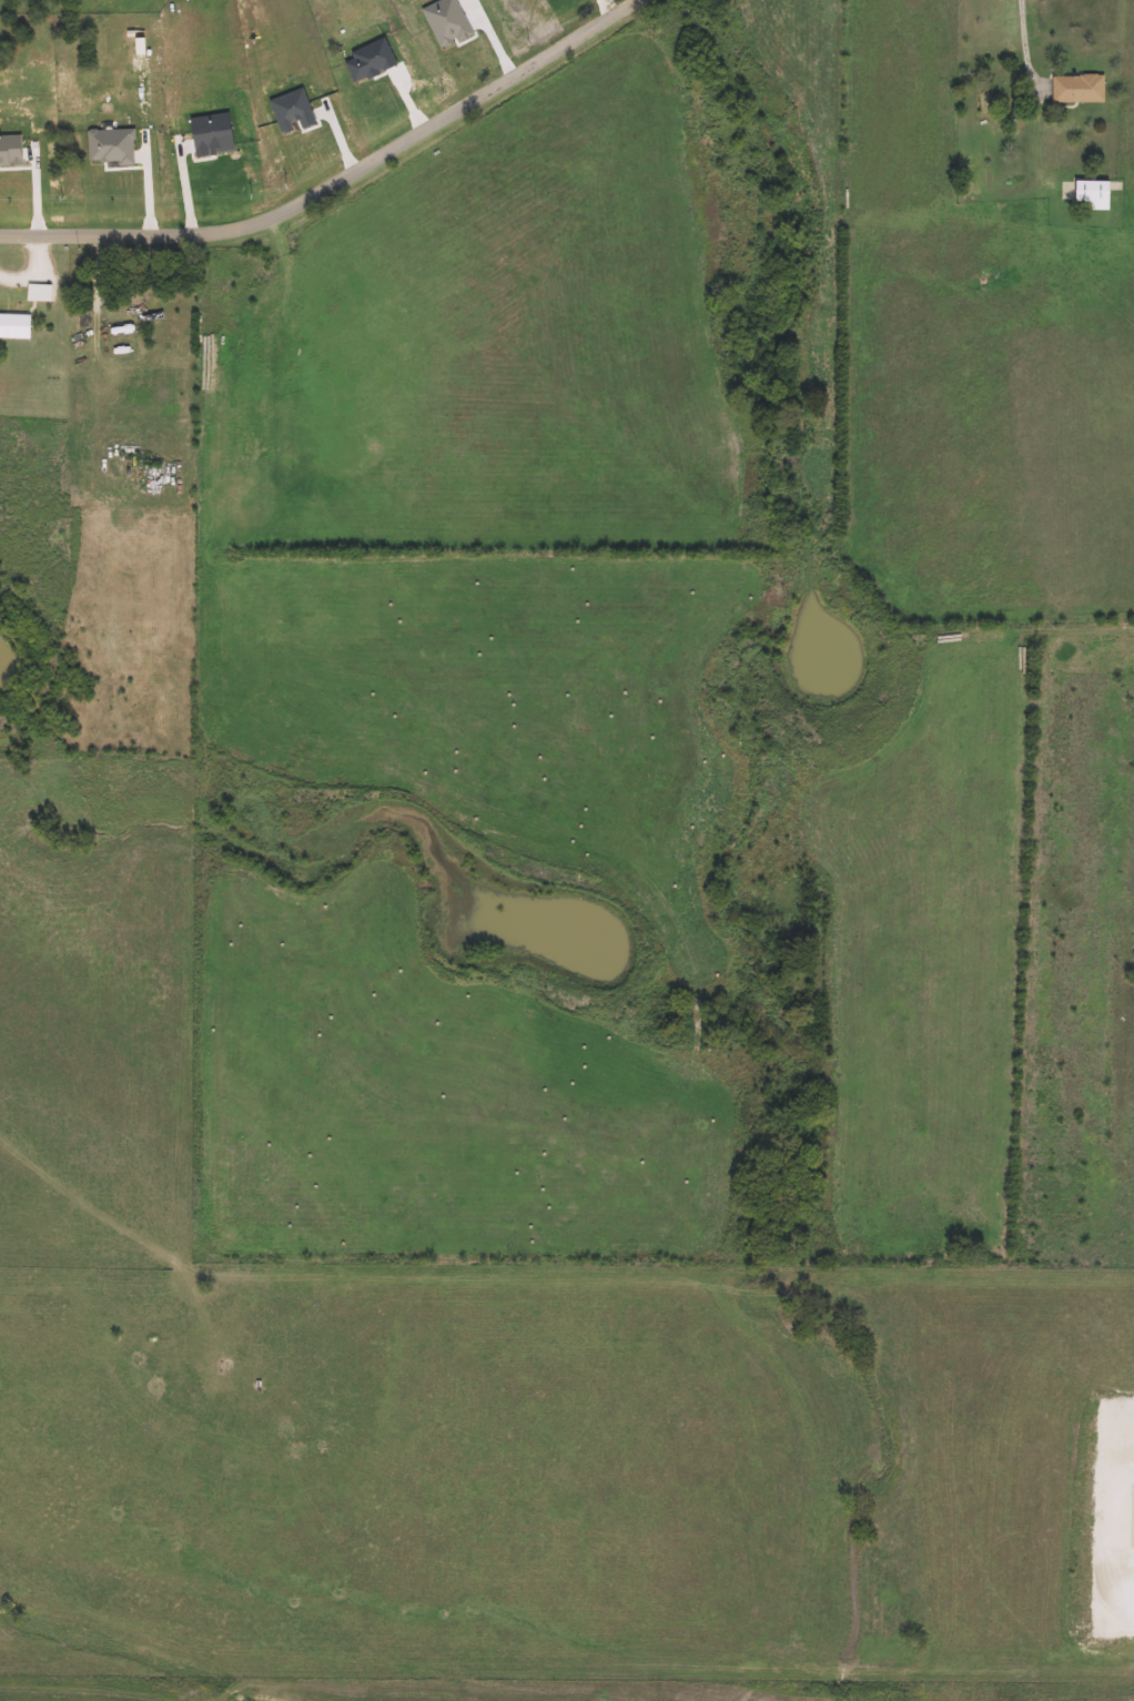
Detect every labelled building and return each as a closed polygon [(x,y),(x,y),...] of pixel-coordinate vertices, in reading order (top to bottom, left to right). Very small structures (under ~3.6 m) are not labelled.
[(1053,74),(1106,74),(1106,102),(1053,102),(1053,74)] [(989,93),(989,113),(980,113),(980,93),(989,93)] [(193,120),(199,155),(240,149),(234,113),(193,120)] [(91,132),(92,163),(112,162),(114,166),(140,165),(140,152),(144,148),(143,129),(91,132)] [(28,164),(28,158),(31,158),(30,134),(0,135),(0,165),(28,164)] [(1106,193),(1077,193),(1077,182),(1106,182),(1106,193)] [(32,338),(0,338),(0,315),(32,315),(32,338)]
